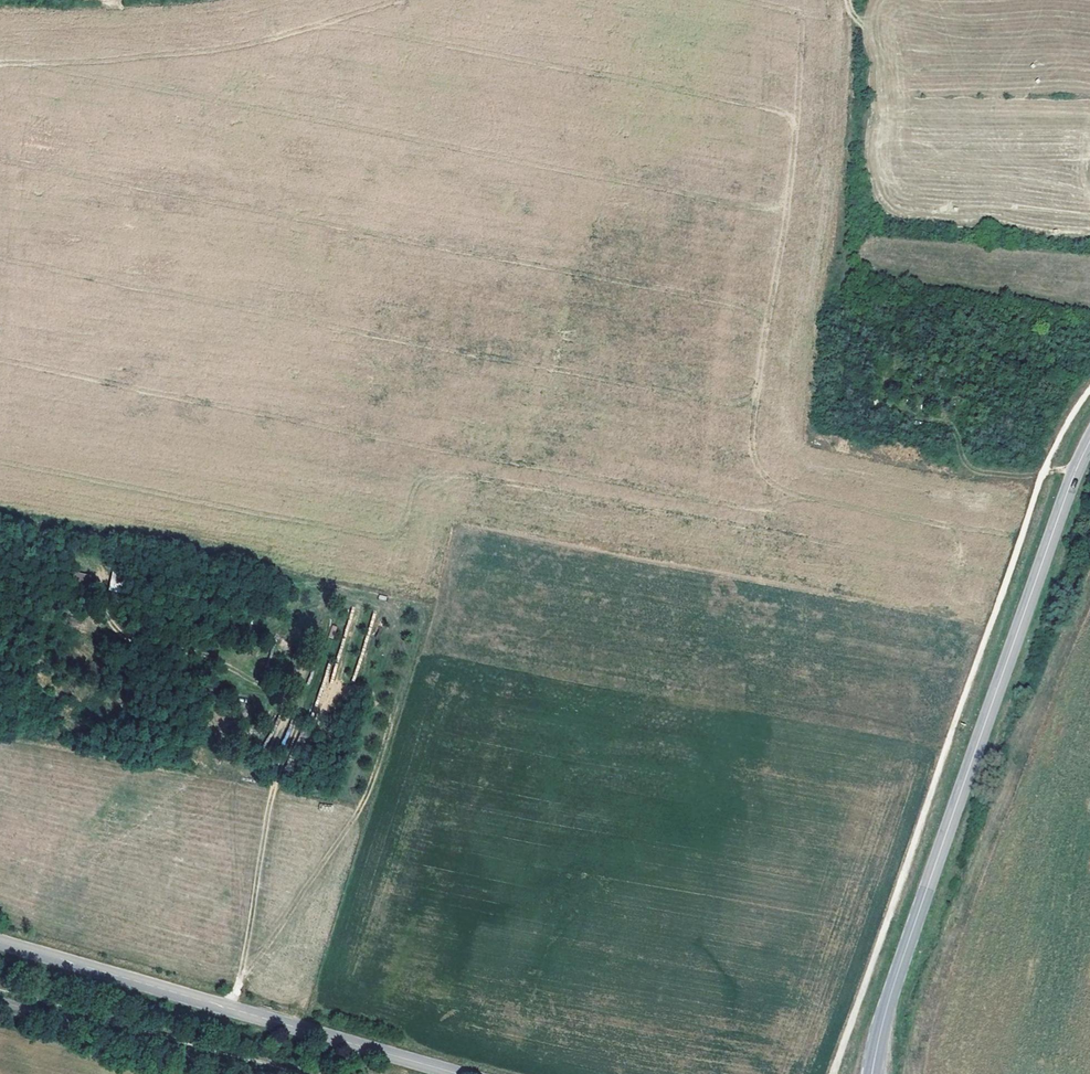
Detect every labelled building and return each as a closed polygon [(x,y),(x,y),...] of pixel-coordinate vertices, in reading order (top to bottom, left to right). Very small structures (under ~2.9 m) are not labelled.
[(109,591),(121,591),(122,571),(111,571),(109,591)] [(74,573),(74,585),(89,585),(89,573),(74,573)]
